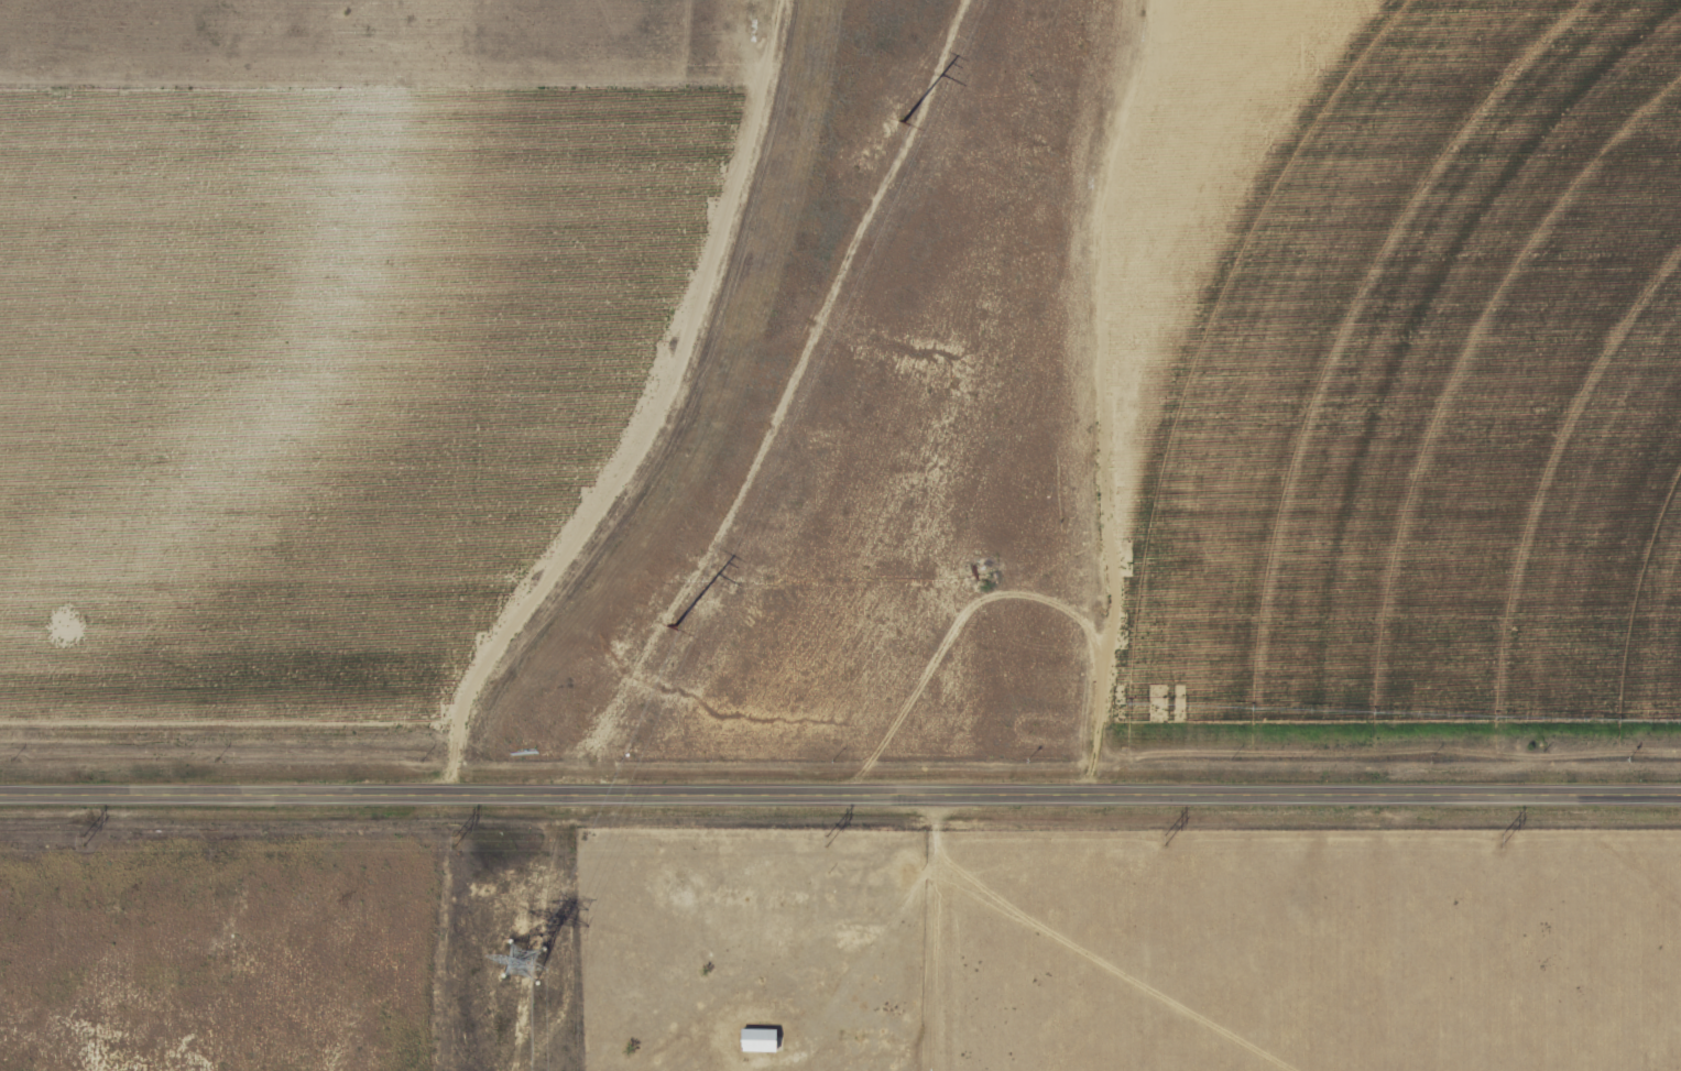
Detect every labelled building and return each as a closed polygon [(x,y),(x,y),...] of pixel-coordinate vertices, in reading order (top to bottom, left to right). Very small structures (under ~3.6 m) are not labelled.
[(777,1030),(741,1029),(741,1052),(776,1053),(777,1030)]
